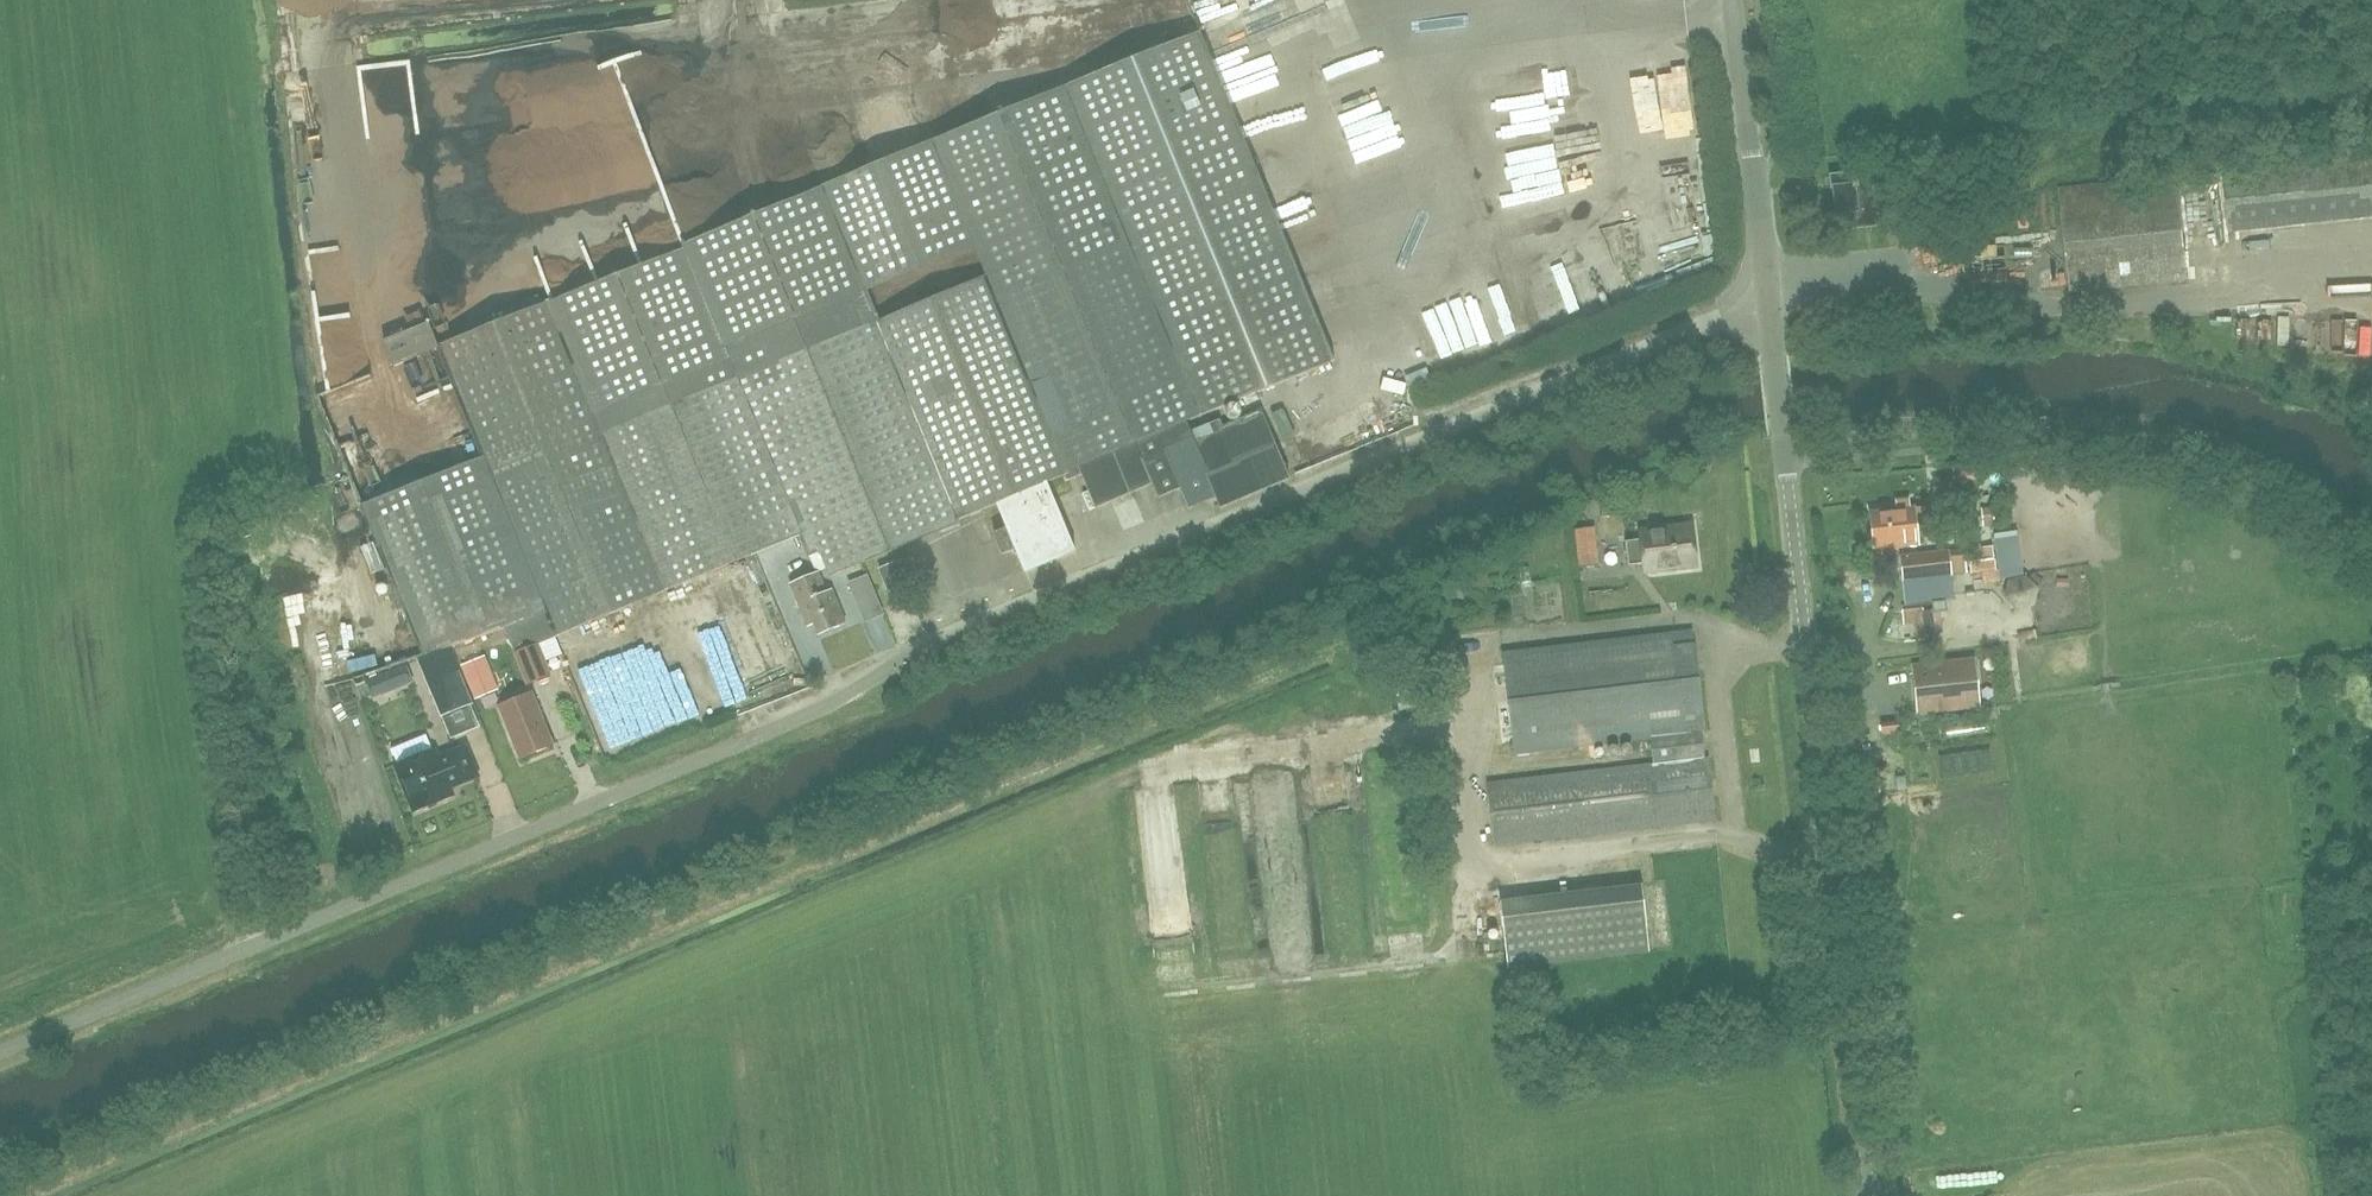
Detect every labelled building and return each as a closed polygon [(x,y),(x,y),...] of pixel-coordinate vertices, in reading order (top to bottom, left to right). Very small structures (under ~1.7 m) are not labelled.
[(447,652),(505,628),(515,653),(537,644),(800,535),(809,556),(819,551),(830,575),(958,523),(960,518),(997,502),(1025,570),(1076,549),(1047,480),(1065,473),(1078,466),(1081,474),(1068,479),(1073,491),(1088,485),(1096,505),(1153,481),(1158,495),(1180,486),(1189,505),(1215,494),(1220,505),(1289,477),(1262,411),(1222,428),(1219,423),(1191,435),(1186,422),(1335,361),(1200,35),(684,248),(686,252),(556,305),(440,352),(431,331),(386,350),(395,371),(319,402),(426,661),(433,677),(454,668),(447,652)] [(483,62),(469,63),(470,87),(484,86),(483,62)] [(1243,126),(1251,145),(1296,128),(1289,109),(1243,126)] [(2371,217),(2371,157),(2222,173),(2228,232),(2371,217)] [(1848,230),(1877,227),(1872,183),(1863,184),(1861,172),(1830,175),(1831,189),(1833,189),(1836,214),(1846,213),(1848,230)] [(2199,184),(2176,186),(2175,177),(2058,189),(2068,292),(2186,280),(2182,244),(2206,242),(2199,184)] [(1563,300),(1540,311),(1545,322),(1568,311),(1563,300)] [(1358,373),(1344,380),(1355,404),(1370,397),(1358,373)] [(1929,505),(1913,507),(1911,507),(1910,499),(1894,500),(1895,509),(1871,512),(1876,564),(1893,562),(1897,556),(1896,548),(1925,545),(1924,538),(1933,537),(1929,505)] [(1984,523),(2001,522),(2000,505),(1983,506),(1984,523)] [(1646,573),(1697,567),(1691,524),(1640,530),(1642,539),(1626,541),(1629,565),(1644,563),(1646,573)] [(1979,547),(1981,558),(1969,560),(1971,574),(1982,573),(1983,584),(2000,582),(2000,580),(2021,577),(2016,544),(1993,547),(1993,545),(1979,547)] [(1955,604),(1951,567),(1949,552),(1949,551),(1901,557),(1906,596),(1929,593),(1931,607),(1955,604)] [(1578,558),(1579,568),(1600,565),(1599,556),(1578,558)] [(889,590),(909,581),(900,560),(880,569),(889,590)] [(818,634),(846,623),(832,589),(826,591),(818,572),(789,584),(803,617),(810,614),(818,634)] [(2034,603),(2037,585),(2013,580),(2010,598),(2034,603)] [(1495,845),(1715,819),(1708,758),(1706,758),(1702,729),(1705,729),(1695,643),(1674,646),(1672,632),(1504,652),(1515,751),(1651,735),(1654,764),(1488,783),(1495,845)] [(537,644),(515,653),(528,684),(550,675),(537,644)] [(486,648),(462,658),(472,684),(496,674),(486,648)] [(390,659),(369,667),(377,687),(398,679),(390,659)] [(1962,663),(1914,668),(1919,710),(1949,707),(1948,697),(1965,695),(1962,663)] [(454,668),(433,677),(428,679),(443,715),(470,704),(454,668)] [(521,758),(553,745),(532,692),(499,706),(521,758)] [(400,774),(415,812),(453,796),(449,788),(477,776),(465,748),(437,759),(434,750),(415,758),(418,767),(400,774)] [(1609,853),(1608,835),(1568,837),(1569,855),(1609,853)] [(1651,951),(1644,885),(1502,901),(1509,968),(1651,951)]
